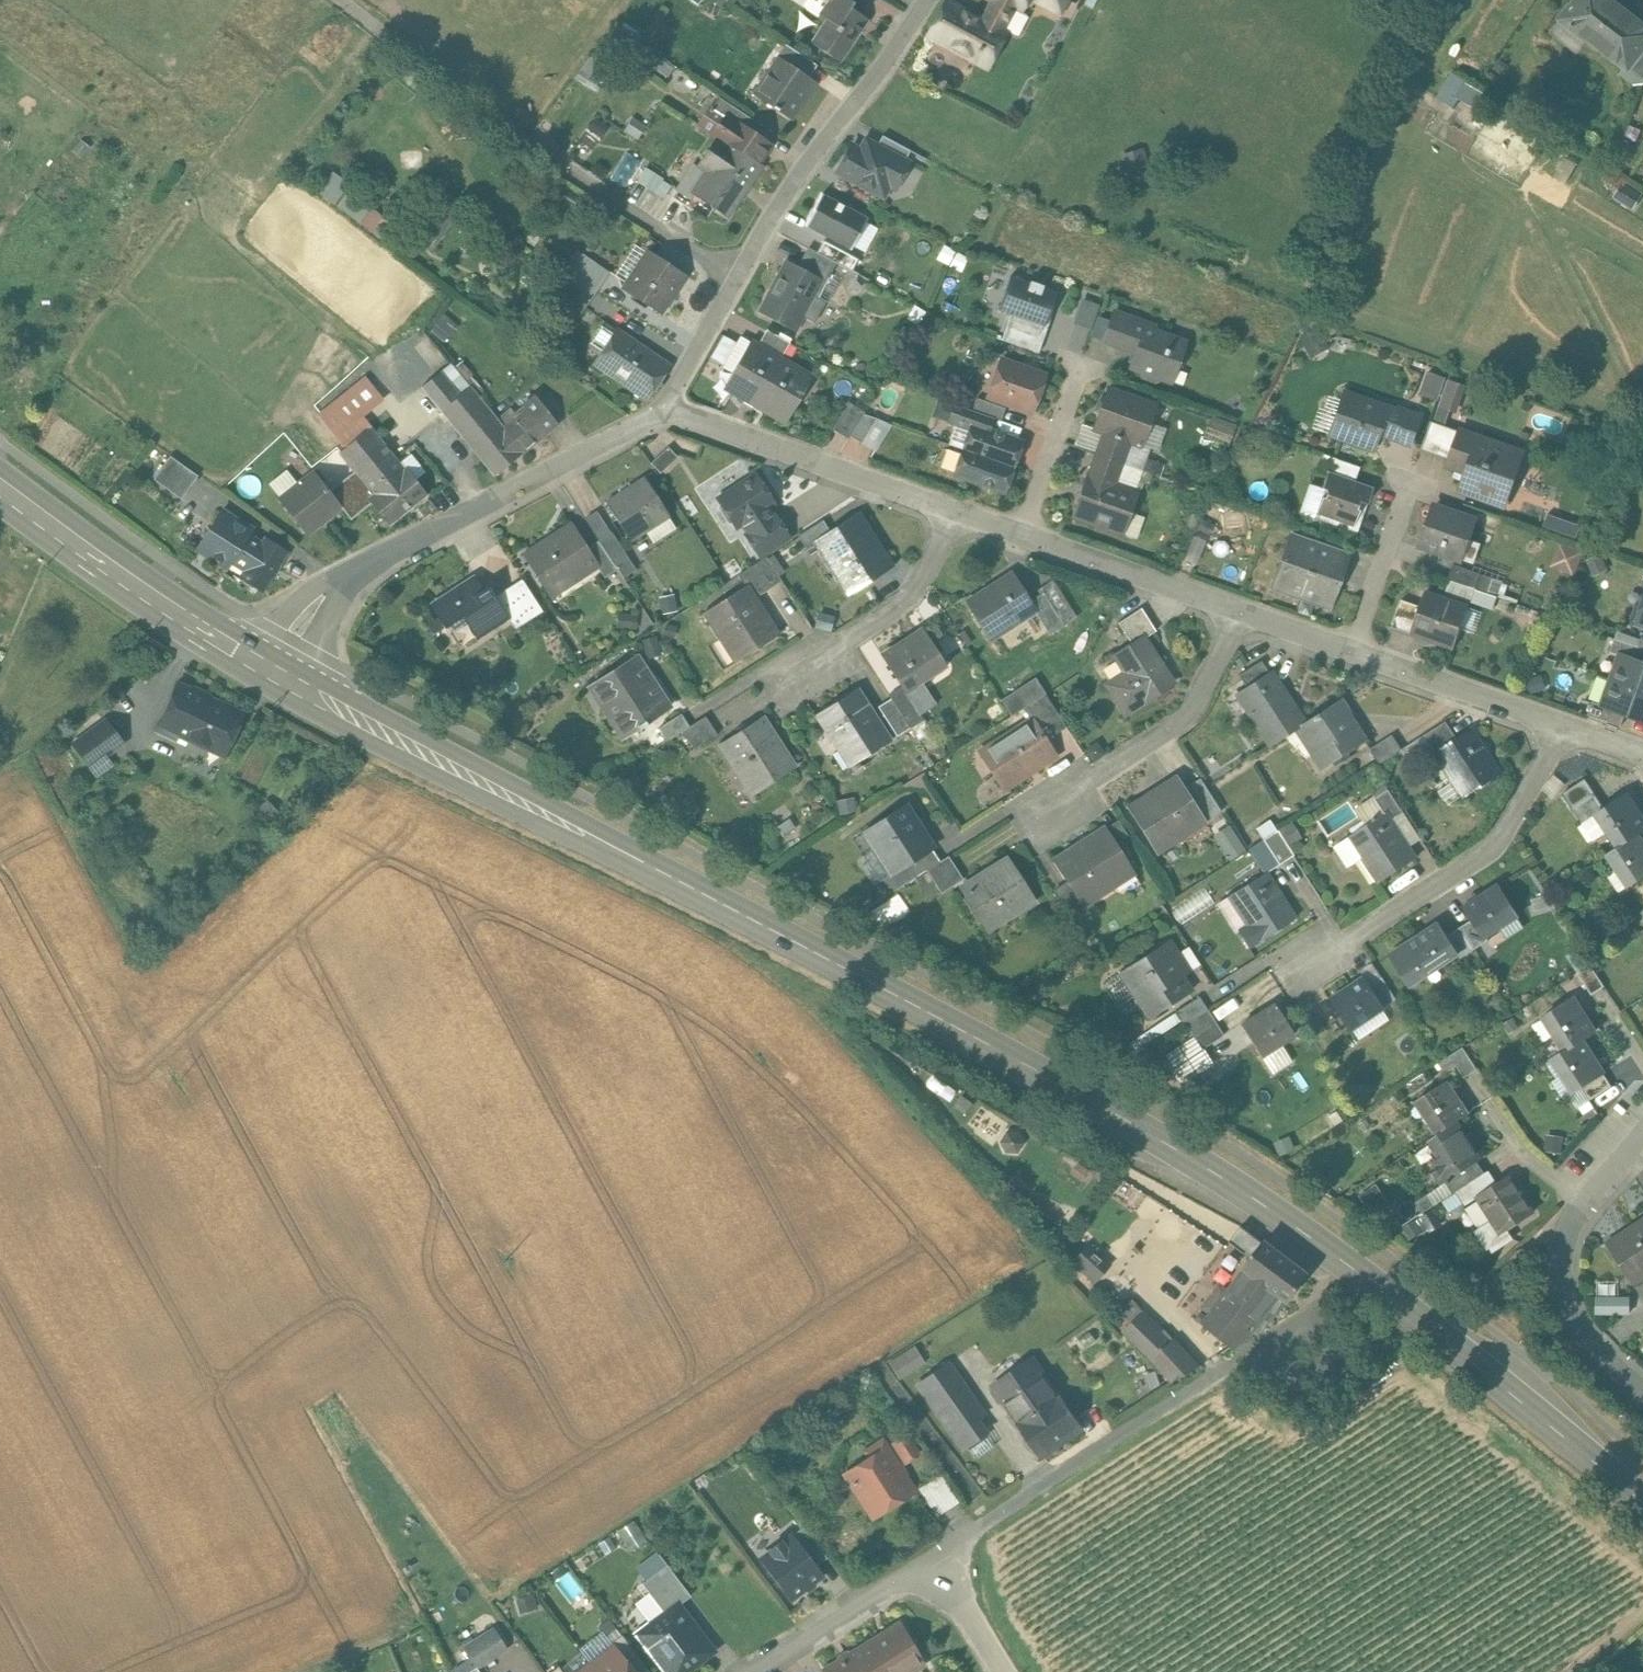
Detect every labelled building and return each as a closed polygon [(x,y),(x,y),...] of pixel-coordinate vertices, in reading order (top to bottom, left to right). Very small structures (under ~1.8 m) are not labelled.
[(827,4),(820,15),(828,19),(812,44),(840,62),(868,20),(850,8),(854,3),(849,0),(821,0),(827,4)] [(946,0),(945,0),(926,36),(988,69),(1007,32),(1014,36),(1019,34),(1027,20),(1026,14),(1022,12),(1022,13),(998,0),(992,0),(982,19),(946,0)] [(1022,13),(1022,12),(1028,0),(998,0),(1022,13)] [(1068,0),(1034,0),(1033,1),(1061,15),(1068,0)] [(1614,0),(1575,0),(1561,19),(1628,71),(1642,52),(1642,23),(1614,0)] [(817,66),(786,45),(777,57),(808,78),(817,66)] [(1628,71),(1625,76),(1641,88),(1642,86),(1642,52),(1628,71)] [(808,78),(777,57),(752,94),(791,119),(815,83),(808,78)] [(1457,98),(1476,106),(1484,89),(1449,74),(1439,97),(1455,104),(1457,98)] [(752,118),(719,96),(712,108),(745,129),(752,118)] [(712,108),(711,107),(699,125),(717,137),(718,137),(761,166),(761,165),(758,163),(770,145),(746,129),(745,129),(712,108)] [(594,148),(608,126),(594,117),(580,139),(594,148)] [(910,151),(882,136),(876,147),(904,162),(910,151)] [(761,166),(718,137),(717,137),(704,157),(713,163),(693,193),(727,216),(761,166)] [(876,147),(866,142),(861,152),(851,146),(838,172),(883,196),(889,184),(896,188),(908,165),(904,162),(876,147)] [(1143,148),(1121,156),(1130,185),(1153,177),(1143,148)] [(866,218),(824,195),(822,194),(805,226),(807,227),(850,249),(849,250),(851,250),(868,218),(866,218)] [(858,259),(824,241),(817,253),(836,263),(852,271),(858,259)] [(817,253),(808,248),(800,264),(828,278),(836,263),(817,253)] [(686,277),(648,251),(623,289),(662,314),(686,277)] [(610,273),(590,259),(576,278),(596,291),(597,292),(610,273)] [(800,264),(798,268),(786,262),(760,312),(795,331),(803,315),(815,321),(825,301),(818,297),(828,278),(800,264)] [(1057,293),(1043,288),(1044,286),(1030,281),(1029,283),(1010,277),(998,310),(1045,327),(1057,293)] [(1083,297),(1075,322),(1091,327),(1099,302),(1083,297)] [(1185,343),(1153,331),(1154,328),(1114,313),(1104,342),(1137,354),(1132,368),(1141,371),(1143,377),(1155,381),(1161,378),(1171,382),(1175,369),(1178,370),(1183,367),(1186,357),(1184,352),(1181,352),(1185,343)] [(790,343),(767,330),(760,342),(783,355),(790,343)] [(668,366),(618,331),(596,364),(647,399),(668,366)] [(754,344),(728,390),(755,405),(781,359),(754,344)] [(781,359),(755,405),(782,420),(808,375),(781,359)] [(1045,376),(1001,361),(988,396),(1033,411),(1045,376)] [(451,364),(422,387),(441,411),(470,387),(451,364)] [(1422,394),(1441,399),(1447,374),(1427,370),(1422,394)] [(1450,409),(1460,411),(1467,381),(1446,377),(1437,419),(1447,422),(1450,409)] [(367,382),(335,408),(348,423),(380,398),(367,382)] [(505,429),(470,387),(441,411),(483,462),(512,438),(505,429)] [(1156,406),(1108,389),(1094,429),(1105,433),(1101,443),(1126,451),(1130,441),(1142,446),(1156,406)] [(1397,413),(1345,394),(1336,418),(1344,420),(1338,437),(1372,449),(1378,432),(1411,444),(1420,417),(1398,410),(1397,413)] [(527,411),(505,429),(512,438),(483,462),(495,476),(558,424),(536,396),(523,407),(527,411)] [(1006,408),(977,398),(972,410),(993,418),(1001,421),(1006,408)] [(865,412),(849,403),(833,430),(848,440),(864,414),(865,412)] [(968,409),(955,405),(949,422),(962,427),(968,409)] [(335,408),(307,430),(320,445),(348,423),(335,408)] [(993,418),(972,410),(972,411),(968,409),(962,427),(970,429),(972,425),(989,431),(993,418)] [(877,419),(864,414),(850,437),(862,444),(877,419)] [(1208,432),(1230,439),(1236,423),(1214,415),(1208,432)] [(1461,432),(1432,422),(1422,450),(1451,460),(1461,433),(1461,432)] [(989,431),(972,425),(970,429),(963,450),(1013,467),(1022,442),(989,431)] [(370,428),(340,452),(354,472),(364,482),(394,458),(370,428)] [(1523,455),(1461,433),(1451,460),(1450,465),(1469,471),(1463,489),(1505,504),(1523,455)] [(1126,451),(1101,443),(1097,455),(1122,464),(1126,451)] [(416,445),(397,461),(404,470),(422,454),(416,445)] [(1013,467),(963,450),(954,475),(1004,492),(1013,467)] [(1337,459),(1323,454),(1316,473),(1326,476),(1328,472),(1332,473),(1337,460),(1337,459)] [(1122,464),(1097,455),(1089,475),(1114,484),(1122,464)] [(198,476),(171,456),(154,480),(182,499),(198,476)] [(397,461),(394,458),(364,482),(374,495),(369,499),(372,503),(389,525),(428,495),(407,469),(404,470),(397,461)] [(1360,467),(1337,460),(1332,473),(1355,481),(1360,467)] [(364,482),(354,472),(330,492),(314,472),(299,485),(288,471),(271,485),(281,498),(280,500),(307,534),(341,507),(351,520),(372,503),(369,499),(374,495),(364,482)] [(1332,473),(1328,472),(1326,476),(1322,488),(1325,489),(1326,493),(1324,499),(1322,498),(1316,514),(1353,527),(1359,511),(1356,510),(1359,502),(1367,504),(1373,488),(1355,481),(1332,473)] [(1089,475),(1087,475),(1072,516),(1124,534),(1139,493),(1114,484),(1089,475)] [(755,476),(719,500),(721,503),(719,509),(728,523),(734,523),(736,527),(742,523),(747,531),(771,515),(766,508),(773,503),(755,476)] [(644,478),(606,502),(631,541),(669,517),(644,478)] [(1477,522),(1434,507),(1422,543),(1441,550),(1440,552),(1458,558),(1465,540),(1470,542),(1477,522)] [(252,531),(221,512),(198,549),(228,568),(233,561),(248,537),(252,531)] [(747,531),(745,532),(761,556),(788,538),(773,514),(771,515),(747,531)] [(831,533),(817,543),(817,544),(818,544),(849,593),(890,566),(859,516),(831,533)] [(823,521),(799,536),(808,550),(817,544),(817,543),(831,533),(823,521)] [(573,526),(525,556),(547,590),(574,572),(578,578),(597,566),(598,565),(587,548),(573,526)] [(629,558),(612,532),(599,541),(616,566),(629,558)] [(263,546),(248,537),(233,561),(247,570),(242,578),(262,591),(287,552),(267,539),(263,546)] [(1318,548),(1289,537),(1274,580),(1289,585),(1287,590),(1301,595),(1318,548)] [(616,566),(599,541),(587,548),(598,565),(597,566),(605,578),(618,570),(616,566)] [(1560,542),(1551,566),(1575,575),(1584,551),(1560,542)] [(1347,558),(1318,548),(1301,595),(1316,600),(1318,595),(1332,600),(1347,558)] [(766,557),(738,575),(745,586),(746,586),(754,599),(782,581),(766,557)] [(1483,574),(1454,564),(1449,580),(1477,590),(1483,574)] [(1012,574),(967,603),(991,640),(1035,612),(1036,611),(1030,602),(1012,574)] [(484,591),(475,577),(431,606),(450,634),(467,623),(477,639),(508,618),(495,597),(496,597),(489,587),(484,591)] [(496,597),(495,597),(508,618),(515,629),(543,612),(522,580),(496,597)] [(1041,589),(1044,593),(1065,626),(1077,618),(1053,581),(1041,589)] [(754,599),(746,586),(745,586),(704,612),(736,662),(778,636),(778,635),(777,635),(754,599)] [(1477,590),(1473,601),(1493,609),(1498,597),(1477,590)] [(1044,593),(1030,602),(1036,611),(1035,612),(1050,636),(1065,626),(1044,593)] [(1446,606),(1428,599),(1425,608),(1420,607),(1411,634),(1454,649),(1462,629),(1456,627),(1464,605),(1448,600),(1446,606)] [(1420,607),(1402,600),(1392,627),(1411,634),(1420,607)] [(1639,605),(1634,619),(1636,623),(1642,626),(1642,603),(1639,605)] [(1463,627),(1478,630),(1482,610),(1467,607),(1463,627)] [(1142,609),(1118,624),(1133,645),(1144,638),(1145,639),(1156,632),(1142,609)] [(923,631),(882,657),(902,687),(904,691),(906,691),(945,665),(923,631)] [(1133,645),(1115,657),(1129,678),(1109,690),(1125,715),(1173,684),(1145,639),(1144,638),(1133,645)] [(1616,638),(1611,652),(1621,655),(1622,654),(1642,662),(1642,648),(1640,647),(1616,638)] [(1622,654),(1621,655),(1612,680),(1642,691),(1642,662),(1622,654)] [(668,709),(635,657),(591,686),(624,737),(639,728),(640,730),(647,725),(646,723),(668,709)] [(1261,662),(1239,676),(1247,688),(1269,674),(1261,662)] [(1304,724),(1270,673),(1269,674),(1247,688),(1238,694),(1271,745),(1296,729),(1304,724)] [(1612,680),(1604,705),(1603,706),(1626,714),(1642,720),(1642,691),(1612,680)] [(244,714),(178,684),(157,731),(177,740),(179,735),(225,756),(244,714)] [(906,691),(904,691),(902,687),(889,695),(891,699),(903,717),(917,709),(906,691)] [(892,740),(859,688),(815,716),(848,768),(892,740)] [(1067,728),(1045,695),(1023,709),(1031,720),(1032,719),(1046,741),(1067,728)] [(903,717),(891,699),(878,707),(897,737),(910,729),(903,717)] [(1304,724),(1296,729),(1323,770),(1367,741),(1340,700),(1304,724)] [(1604,705),(1593,702),(1589,715),(1622,726),(1626,714),(1603,706),(1604,705)] [(917,709),(903,717),(910,729),(924,720),(917,709)] [(681,714),(659,728),(667,741),(682,731),(690,727),(681,714)] [(690,727),(682,731),(694,750),(717,735),(705,716),(690,727)] [(763,718),(721,745),(752,794),(794,767),(763,718)] [(1006,736),(1030,773),(1056,756),(1046,741),(1032,719),(1031,720),(1006,736)] [(107,721),(75,745),(90,766),(122,743),(107,721)] [(1446,722),(1424,736),(1435,753),(1457,738),(1446,722)] [(1457,738),(1435,753),(1465,799),(1502,774),(1472,729),(1457,738)] [(1393,735),(1371,750),(1380,764),(1403,750),(1393,735)] [(1030,773),(1006,736),(980,753),(1004,789),(1030,773)] [(1177,778),(1128,808),(1157,853),(1205,822),(1184,789),(1177,778)] [(1222,812),(1200,778),(1184,789),(1205,822),(1222,812)] [(1586,779),(1564,794),(1573,809),(1595,794),(1586,779)] [(1404,812),(1390,790),(1376,799),(1386,813),(1387,813),(1392,820),(1404,812)] [(1595,794),(1573,809),(1584,824),(1598,815),(1597,814),(1605,809),(1595,794)] [(1627,794),(1605,809),(1597,814),(1598,815),(1584,824),(1594,840),(1609,831),(1619,847),(1638,835),(1642,831),(1642,819),(1627,794)] [(933,848),(905,806),(865,832),(892,874),(892,875),(932,849),(933,848)] [(1392,820),(1387,813),(1386,813),(1350,837),(1338,845),(1337,849),(1347,865),(1352,865),(1364,858),(1380,882),(1417,859),(1392,820)] [(1291,819),(1279,827),(1288,842),(1301,834),(1291,819)] [(1213,835),(1230,861),(1247,851),(1229,825),(1213,835)] [(1105,828),(1055,861),(1068,883),(1083,905),(1134,873),(1105,828)] [(1295,856),(1278,830),(1263,840),(1280,865),(1295,856)] [(1638,835),(1619,847),(1608,854),(1630,887),(1642,878),(1642,843),(1638,835)] [(1280,865),(1263,840),(1256,845),(1272,870),(1280,865)] [(932,849),(910,863),(918,876),(927,871),(940,862),(932,849)] [(940,862),(927,871),(941,894),(963,879),(949,856),(940,862)] [(1007,859),(961,888),(988,930),(1035,901),(1007,859)] [(910,863),(892,875),(892,874),(875,884),(884,897),(918,876),(910,863)] [(1266,873),(1229,896),(1248,926),(1239,932),(1250,949),(1296,919),(1266,873)] [(1068,883),(1054,892),(1069,915),(1083,905),(1068,883)] [(1499,886),(1466,908),(1473,920),(1485,937),(1486,936),(1518,916),(1499,886)] [(1206,887),(1173,903),(1181,919),(1214,902),(1206,887)] [(1485,937),(1473,920),(1461,928),(1475,950),(1489,941),(1486,936),(1485,937)] [(1440,924),(1390,956),(1410,986),(1459,954),(1448,936),(1440,924)] [(1475,950),(1461,928),(1448,936),(1459,954),(1462,958),(1475,950)] [(1169,941),(1121,972),(1151,1018),(1191,992),(1177,969),(1184,965),(1169,941)] [(1605,986),(1591,964),(1578,973),(1592,995),(1605,986)] [(1397,999),(1383,977),(1370,986),(1385,1008),(1397,999)] [(1370,986),(1366,978),(1332,1000),(1351,1030),(1385,1008),(1370,986)] [(1200,997),(1176,1012),(1184,1025),(1185,1024),(1186,1024),(1208,1009),(1200,997)] [(1574,998),(1545,1017),(1545,1018),(1533,1025),(1544,1043),(1556,1035),(1566,1051),(1583,1040),(1595,1032),(1574,998)] [(1276,1005),(1242,1026),(1261,1056),(1295,1035),(1276,1005)] [(1208,1009),(1186,1024),(1194,1037),(1216,1023),(1208,1009)] [(1216,1023),(1194,1037),(1202,1050),(1224,1036),(1216,1023)] [(1583,1040),(1566,1051),(1553,1059),(1574,1092),(1582,1088),(1604,1074),(1583,1040)] [(1464,1047),(1451,1056),(1465,1078),(1478,1069),(1464,1047)] [(1604,1074),(1582,1088),(1590,1101),(1612,1086),(1604,1074)] [(1468,1114),(1447,1081),(1417,1100),(1439,1133),(1457,1121),(1468,1114)] [(1477,1151),(1457,1121),(1439,1133),(1439,1134),(1430,1140),(1441,1157),(1434,1162),(1439,1169),(1433,1173),(1441,1186),(1446,1183),(1478,1162),(1473,1154),(1477,1151)] [(1478,1162),(1446,1183),(1453,1193),(1456,1192),(1485,1173),(1478,1162)] [(1485,1173),(1456,1192),(1466,1206),(1480,1197),(1499,1185),(1498,1184),(1490,1170),(1485,1173)] [(1499,1185),(1480,1197),(1503,1233),(1533,1213),(1509,1177),(1498,1184),(1499,1185)] [(1427,1212),(1403,1224),(1410,1237),(1433,1225),(1427,1212)] [(1608,1243),(1635,1284),(1642,1279),(1642,1220),(1608,1243)] [(1310,1273),(1266,1240),(1264,1243),(1242,1226),(1230,1242),(1252,1259),(1244,1269),(1287,1302),(1288,1302),(1310,1273)] [(1085,1248),(1071,1262),(1092,1283),(1106,1269),(1085,1248)] [(1287,1302),(1244,1269),(1203,1323),(1234,1347),(1253,1334),(1265,1319),(1271,1323),(1287,1302)] [(1596,1313),(1631,1312),(1630,1294),(1619,1294),(1618,1279),(1595,1280),(1596,1313)] [(1163,1333),(1130,1301),(1122,1309),(1133,1322),(1124,1331),(1153,1360),(1173,1383),(1198,1368),(1165,1331),(1163,1333)] [(900,1378),(926,1361),(913,1343),(888,1360),(900,1378)] [(1033,1359),(995,1385),(994,1392),(1000,1401),(1007,1403),(1021,1424),(1060,1398),(1033,1359)] [(949,1363),(917,1385),(937,1414),(969,1391),(949,1363)] [(969,1391),(937,1414),(962,1449),(987,1432),(978,1419),(985,1414),(969,1391)] [(1021,1424),(1043,1456),(1082,1429),(1061,1397),(1060,1398),(1021,1424)] [(907,1436),(894,1444),(906,1462),(918,1454),(907,1436)] [(915,1491),(883,1441),(867,1452),(871,1458),(846,1475),(858,1494),(866,1489),(877,1507),(892,1497),(895,1503),(915,1491)] [(828,1558),(804,1527),(791,1536),(815,1567),(828,1558)] [(815,1567),(791,1536),(782,1543),(781,1541),(770,1549),(771,1551),(762,1558),(792,1599),(822,1576),(815,1567)] [(668,1671),(687,1671),(714,1651),(677,1603),(638,1633),(668,1671)] [(868,1643),(886,1671),(912,1671),(925,1664),(901,1623),(868,1643)] [(638,1656),(622,1635),(611,1644),(614,1648),(615,1647),(628,1664),(638,1656)] [(824,1671),(825,1671),(886,1671),(868,1643),(824,1671)] [(615,1647),(614,1648),(592,1664),(598,1671),(634,1671),(628,1664),(615,1647)]
